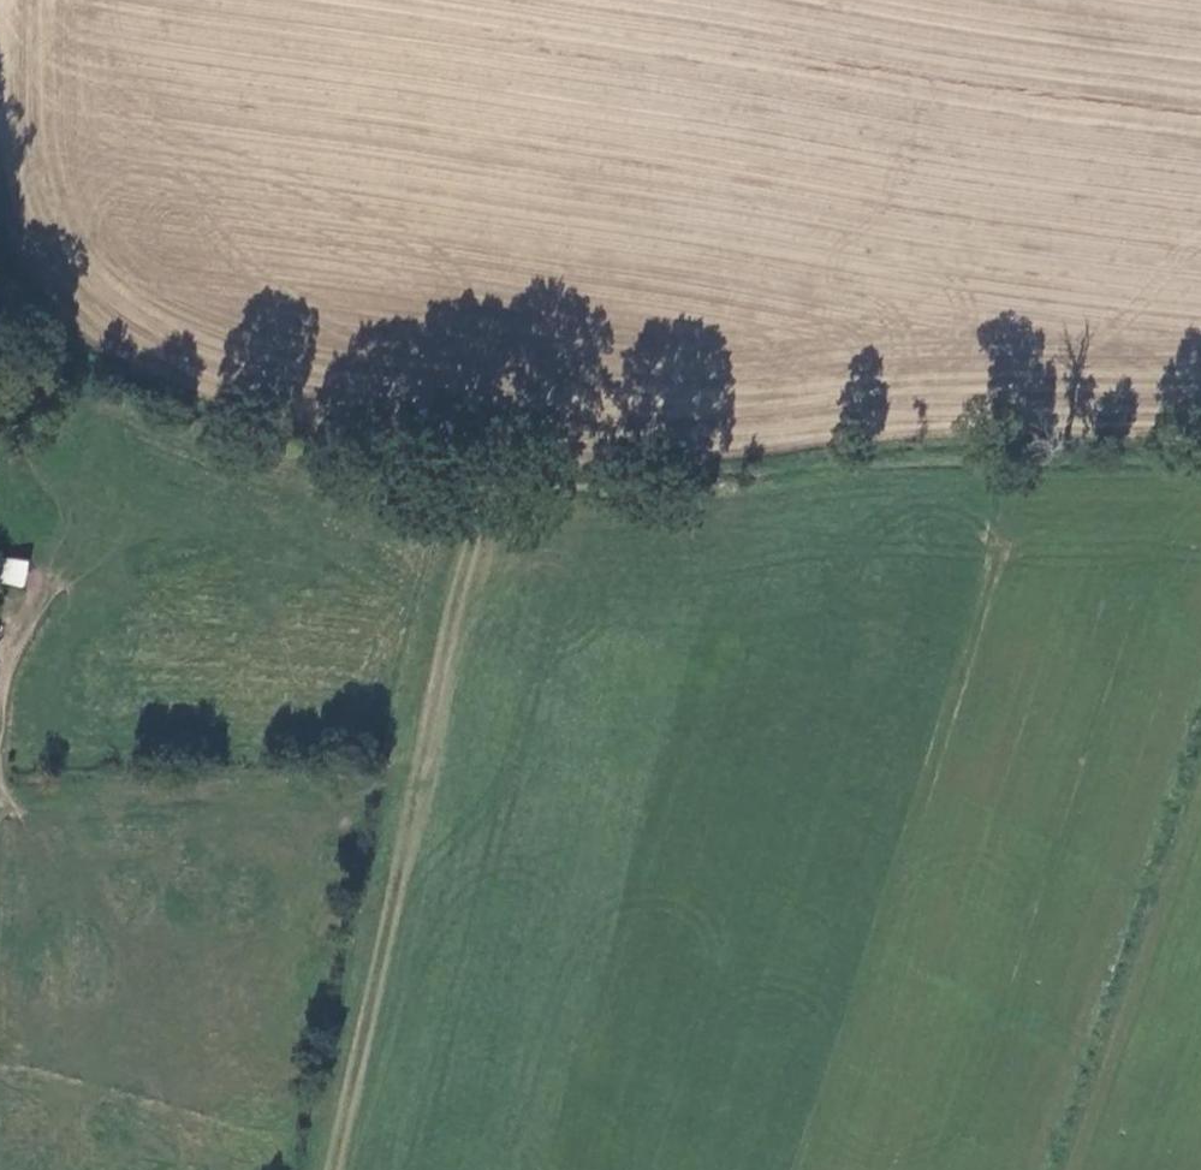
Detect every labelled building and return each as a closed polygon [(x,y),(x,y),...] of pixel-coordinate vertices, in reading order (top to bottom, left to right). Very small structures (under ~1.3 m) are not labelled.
[(5,557),(0,583),(24,587),(28,561),(5,557)]
